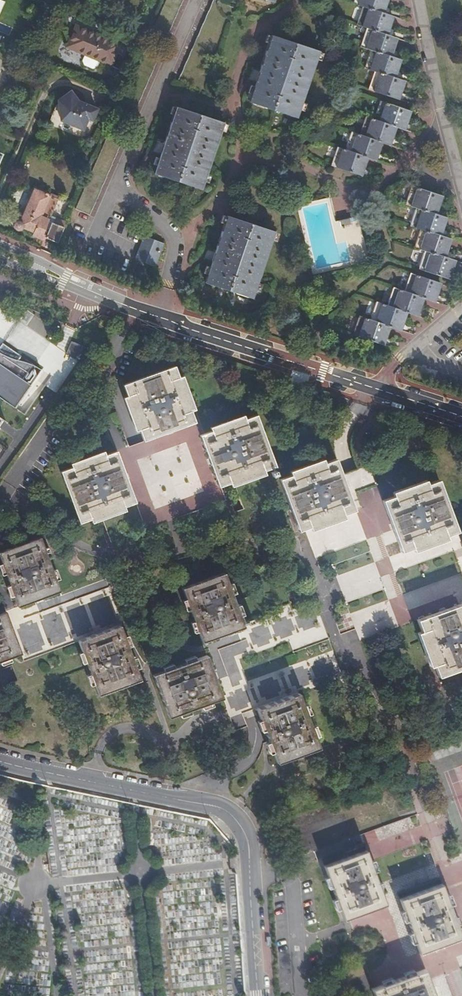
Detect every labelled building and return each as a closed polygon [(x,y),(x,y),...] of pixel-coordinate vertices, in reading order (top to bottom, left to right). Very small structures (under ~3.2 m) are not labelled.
[(351,2),(361,6),(355,24),(365,28),(359,47),(368,50),(362,68),(372,71),(367,88),(396,100),(402,82),(392,78),(397,60),(387,56),(393,38),(385,35),(391,17),(381,13),(385,0),(352,0),(351,2)] [(73,27),(65,48),(107,66),(116,45),(73,27)] [(257,75),(248,102),(293,119),(318,51),(271,35),(257,75)] [(55,96),(44,121),(83,138),(95,108),(73,99),(67,88),(55,96)] [(336,148),(329,165),(357,175),(363,158),(372,161),(378,143),(387,146),(393,126),(400,129),(407,111),(377,101),(371,119),(363,116),(356,135),(350,133),(343,151),(336,148)] [(159,153),(152,173),(199,189),(222,121),(175,106),(159,153)] [(107,132),(76,207),(90,213),(121,138),(107,132)] [(65,222),(48,215),(56,197),(54,196),(55,194),(49,192),(49,193),(44,191),(44,189),(35,185),(34,188),(20,220),(19,219),(17,219),(15,220),(13,221),(12,222),(11,224),(11,226),(12,228),(13,230),(14,231),(16,232),(17,232),(19,232),(21,231),(22,230),(23,229),(24,227),(33,231),(32,234),(44,240),(45,239),(56,244),(65,222)] [(409,185),(402,204),(414,208),(408,226),(418,229),(412,246),(423,250),(417,267),(446,277),(452,260),(442,256),(447,239),(438,235),(443,218),(433,214),(439,195),(409,185)] [(214,257),(205,281),(251,298),(275,231),(229,215),(214,257)] [(144,234),(135,257),(154,264),(163,242),(144,234)] [(357,316),(351,334),(382,344),(388,326),(398,330),(404,311),(416,315),(422,297),(432,300),(438,282),(410,273),(404,291),(392,287),(386,304),(376,301),(369,320),(357,316)] [(316,322),(313,331),(319,333),(323,325),(316,322)] [(81,346),(69,341),(64,353),(72,359),(81,346)] [(12,408),(39,370),(31,365),(22,362),(16,360),(19,356),(0,343),(0,344),(0,400),(12,408)] [(170,364),(120,383),(140,439),(191,420),(170,364)] [(254,413),(197,434),(216,485),(272,464),(254,413)] [(115,450),(59,471),(79,522),(134,501),(115,450)] [(335,456),(279,477),(297,528),(354,508),(335,456)] [(438,478),(382,497),(400,548),(457,529),(438,478)] [(43,550),(38,538),(0,552),(0,561),(2,565),(5,574),(10,586),(13,596),(17,607),(58,591),(54,581),(51,571),(46,559),(43,550)] [(185,598),(189,608),(193,619),(197,630),(201,641),(242,625),(238,614),(234,605),(230,593),(226,583),(222,572),(181,587),(185,598)] [(231,581),(226,583),(230,593),(235,591),(231,581)] [(416,618),(436,673),(461,664),(461,601),(416,618)] [(239,603),(234,605),(238,614),(243,612),(239,603)] [(9,658),(20,654),(5,612),(0,614),(0,661),(9,658)] [(255,645),(269,642),(266,624),(252,627),(255,645)] [(128,647),(125,638),(120,625),(78,641),(82,653),(86,662),(91,674),(95,684),(99,694),(141,678),(137,668),(133,658),(128,647)] [(130,636),(125,638),(128,647),(133,645),(130,636)] [(185,662),(172,667),(163,670),(152,674),(166,716),(179,711),(188,708),(200,703),(210,700),(220,696),(204,655),(194,658),(185,662)] [(137,656),(133,658),(137,668),(141,666),(137,656)] [(91,686),(95,684),(91,674),(87,676),(91,686)] [(258,719),(262,728),(266,740),(270,750),(274,760),(316,746),(312,734),(308,724),(304,712),(300,703),(296,692),(254,707),(258,719)] [(312,722),(308,724),(312,734),(316,733),(312,722)] [(424,843),(418,845),(422,856),(428,854),(424,843)] [(374,869),(370,860),(367,850),(324,865),(328,875),(331,885),(336,897),(339,906),(343,918),(386,903),(382,891),(378,881),(374,869)] [(447,893),(443,883),(400,898),(404,909),(408,919),(412,931),(415,941),(419,952),(461,937),(461,936),(458,925),(454,915),(450,903),(447,893)] [(403,921),(408,919),(404,909),(400,911),(403,921)] [(402,971),(404,976),(414,972),(412,967),(402,971)] [(425,968),(414,972),(404,976),(392,980),(382,984),(371,987),(374,995),(435,995),(425,968)] [(380,979),(382,984),(392,980),(391,975),(380,979)]
